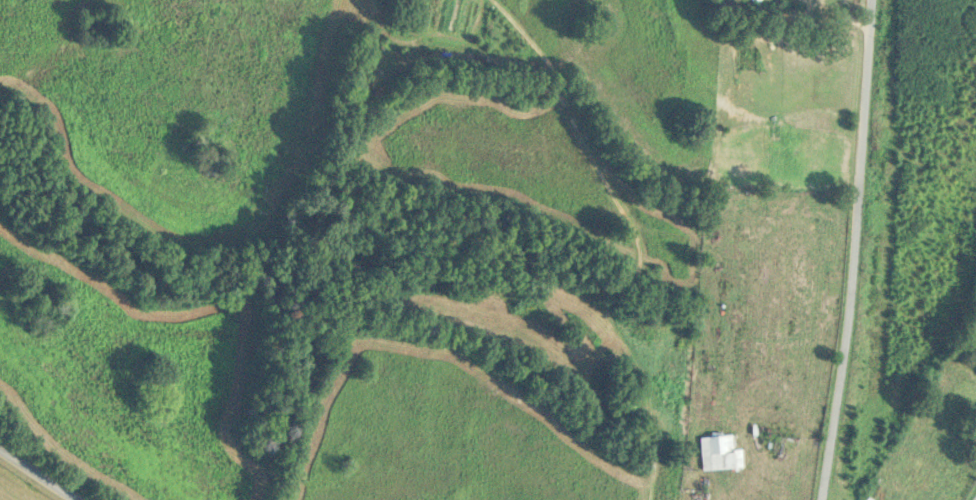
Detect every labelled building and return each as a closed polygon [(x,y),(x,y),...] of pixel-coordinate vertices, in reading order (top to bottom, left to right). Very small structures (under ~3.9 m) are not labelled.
[(703,471),(743,467),(741,450),(734,450),(733,435),(700,438),(703,471)]
